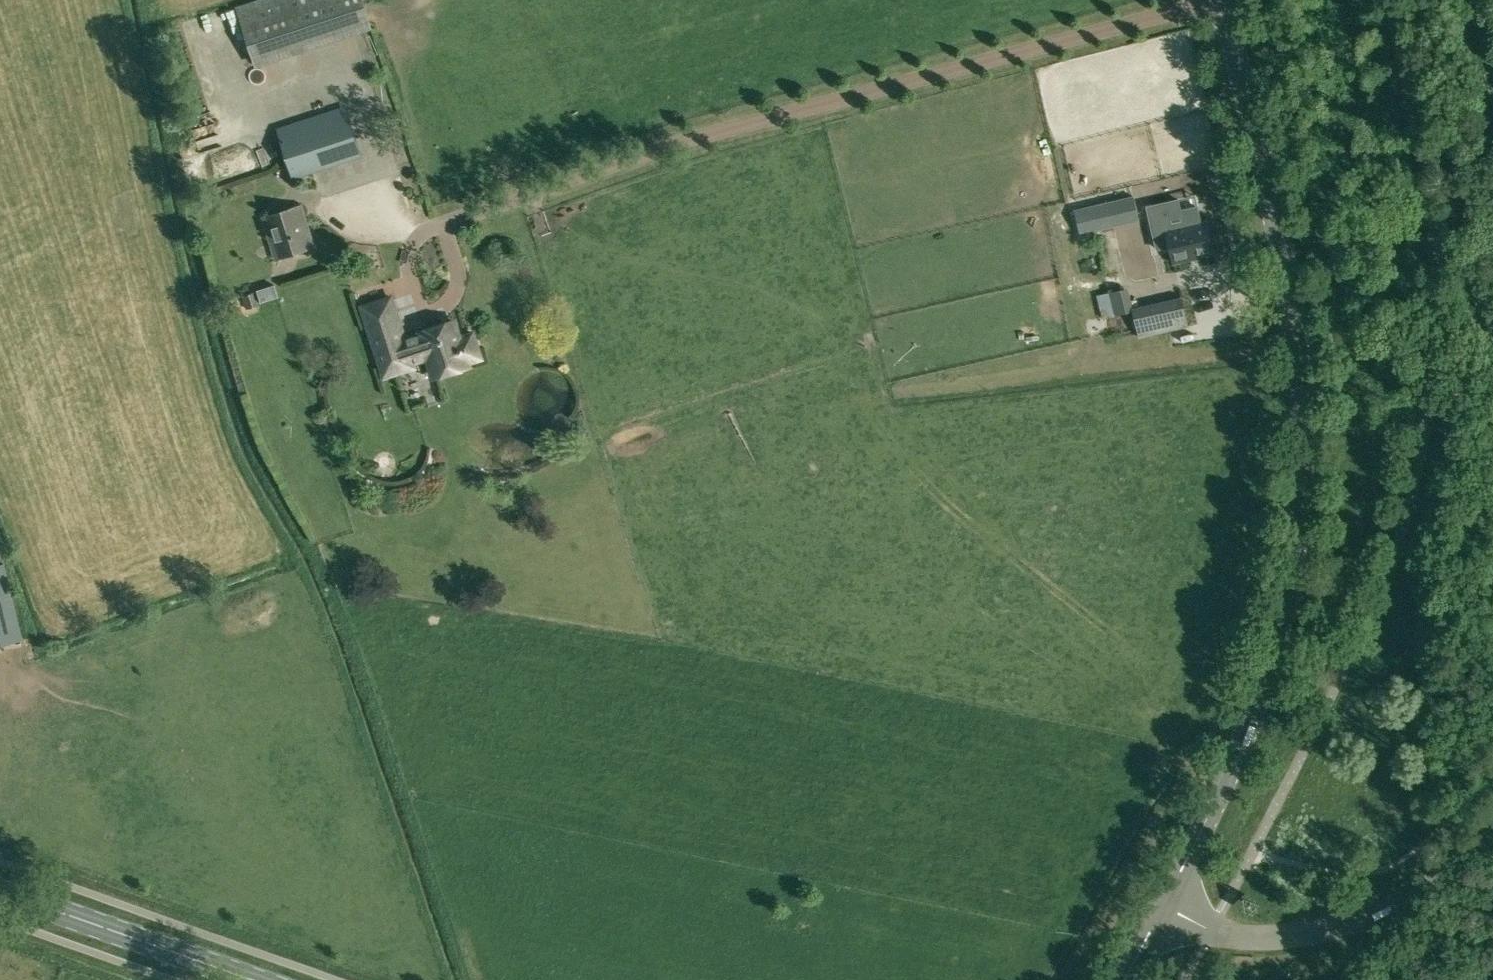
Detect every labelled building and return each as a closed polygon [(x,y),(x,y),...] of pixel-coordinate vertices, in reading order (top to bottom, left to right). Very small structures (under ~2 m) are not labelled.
[(256,68),(374,29),(364,0),(257,0),(236,7),(256,68)] [(279,133),(292,174),(348,156),(335,115),(279,133)] [(1112,227),(1114,227),(1141,220),(1135,195),(1106,201),(1075,209),(1081,234),(1112,227)] [(1151,206),(1158,233),(1166,231),(1173,263),(1215,253),(1207,220),(1201,221),(1197,205),(1181,209),(1178,199),(1151,206)] [(275,259),(314,247),(302,206),(262,218),(275,259)] [(1109,312),(1133,307),(1129,288),(1105,293),(1109,312)] [(241,296),(245,308),(257,304),(253,293),(241,296)] [(460,337),(457,329),(441,335),(439,327),(419,333),(420,336),(405,341),(391,297),(362,306),(384,376),(413,367),(410,355),(425,350),(433,376),(469,365),(468,362),(481,358),(473,333),(460,337)] [(1182,298),(1133,309),(1139,338),(1188,326),(1182,298)] [(3,562),(0,563),(0,642),(21,637),(3,562)]
